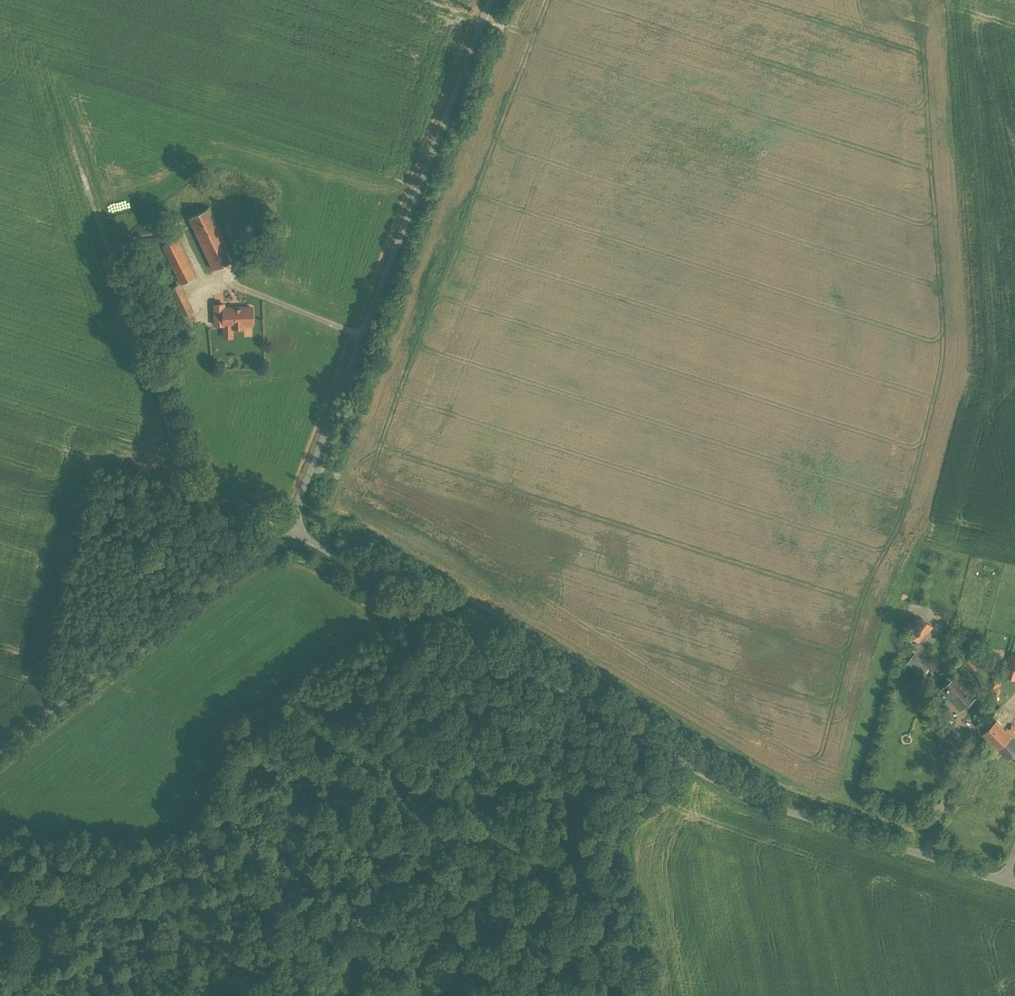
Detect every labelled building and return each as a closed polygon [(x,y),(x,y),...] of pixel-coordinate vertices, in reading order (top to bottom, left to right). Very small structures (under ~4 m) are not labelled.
[(209,202),(187,212),(212,265),(234,254),(209,202)] [(177,232),(159,241),(178,278),(196,269),(177,232)] [(223,308),(224,308),(224,304),(214,304),(215,325),(224,325),(223,308)] [(223,308),(224,325),(231,324),(232,327),(244,327),(244,324),(252,324),(252,307),(224,308),(223,308)] [(931,631),(919,621),(905,636),(916,647),(931,631)] [(1011,653),(1005,675),(1014,678),(1014,654),(1011,653)] [(929,666),(913,655),(905,666),(921,677),(929,666)] [(975,667),(982,664),(976,655),(970,659),(975,667)] [(978,694),(959,673),(942,689),(961,710),(978,694)] [(994,721),(980,736),(1006,761),(1014,752),(1014,742),(994,721)]
